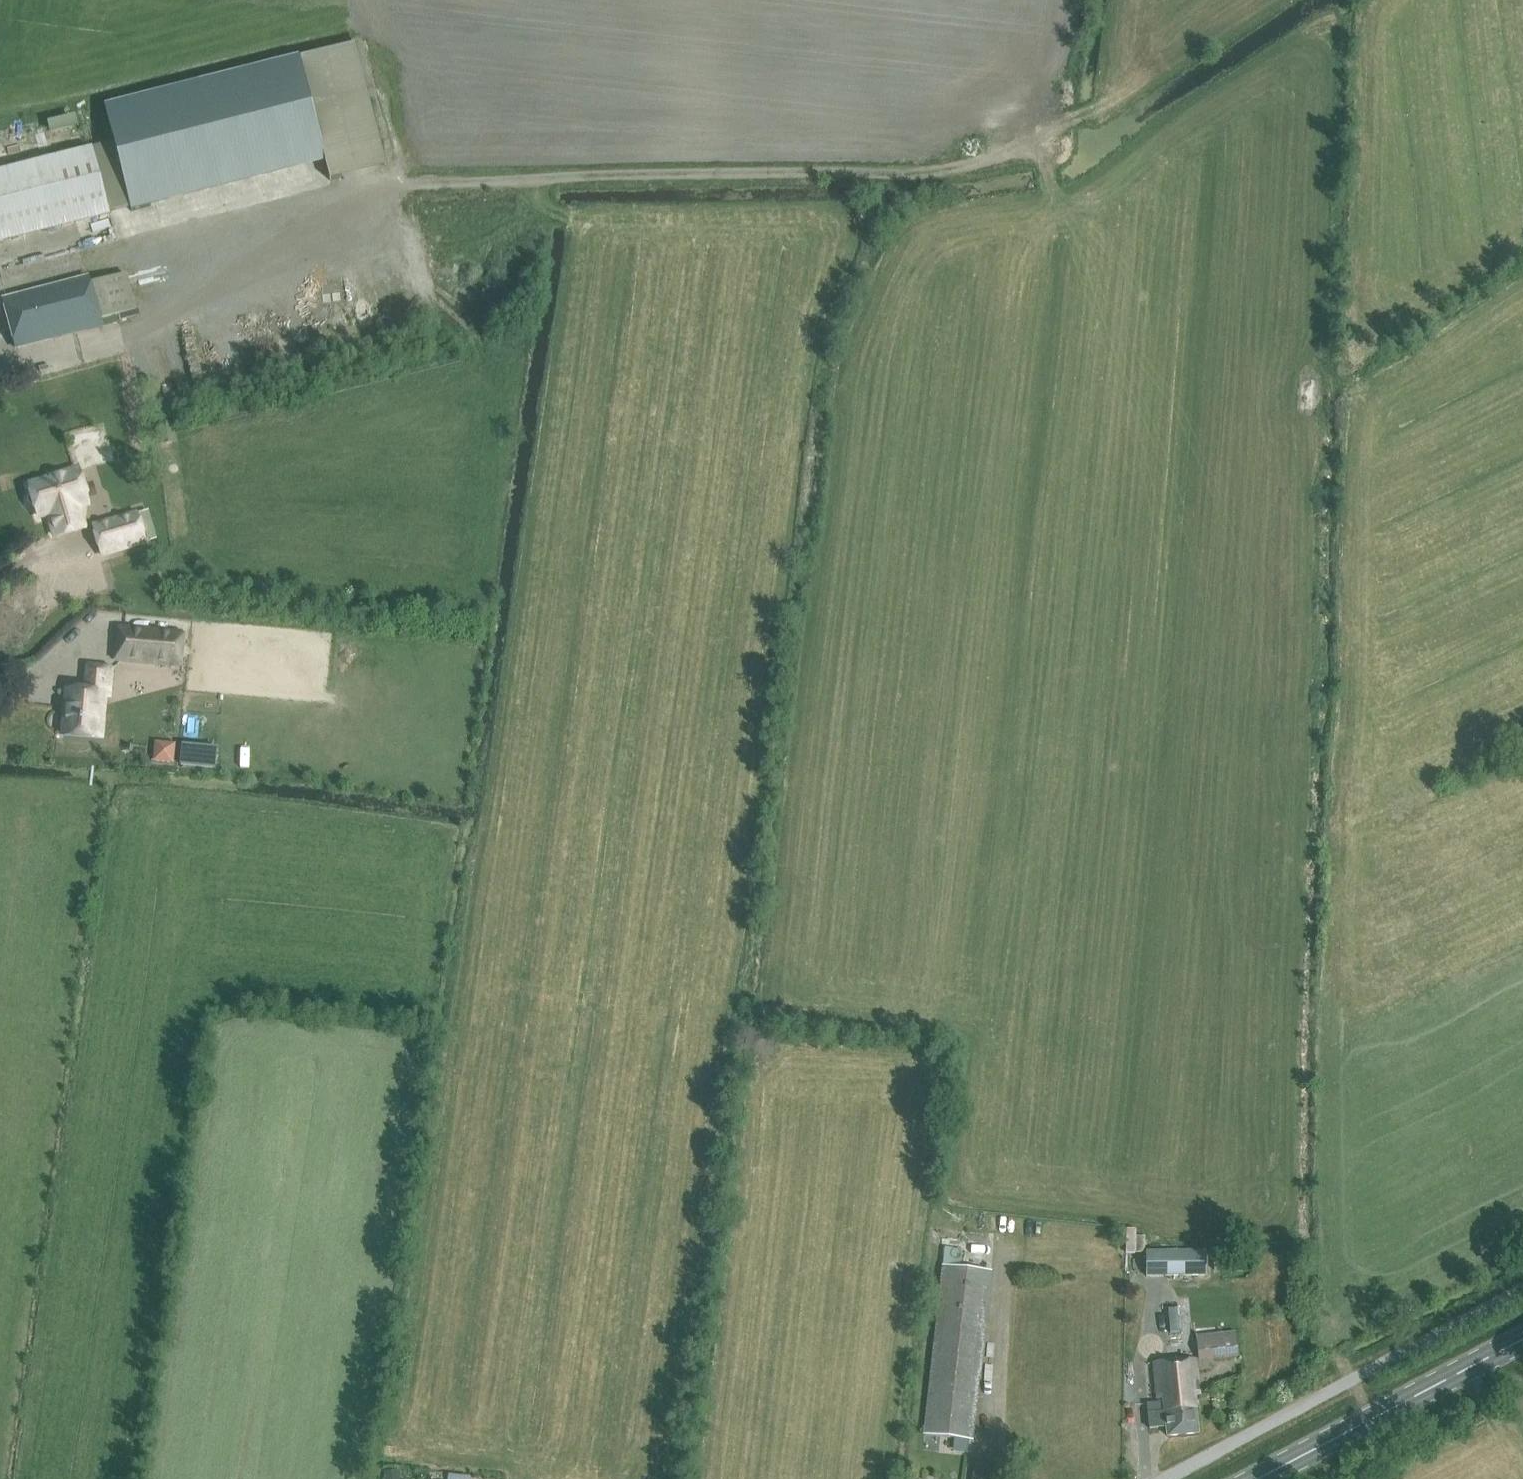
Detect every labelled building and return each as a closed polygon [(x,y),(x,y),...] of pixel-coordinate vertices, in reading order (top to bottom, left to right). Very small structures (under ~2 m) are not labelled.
[(324,175),(379,164),(365,96),(369,95),(358,43),(95,97),(105,141),(93,144),(106,208),(321,164),(324,175)] [(101,217),(86,148),(0,166),(0,239),(101,217)] [(133,278),(159,272),(156,261),(131,267),(133,278)] [(92,283),(91,279),(6,300),(18,348),(121,322),(120,315),(137,311),(127,274),(92,283)] [(78,470),(53,477),(53,479),(30,486),(33,495),(33,496),(29,499),(29,503),(32,507),(36,507),(37,507),(39,517),(49,514),(56,537),(85,529),(78,507),(88,505),(78,470)] [(101,559),(147,545),(137,510),(91,523),(101,559)] [(185,634),(181,630),(121,624),(121,627),(116,626),(113,661),(117,662),(117,663),(179,669),(180,666),(182,667),(185,634)] [(68,691),(64,735),(100,739),(104,696),(110,696),(113,669),(89,667),(86,693),(68,691)] [(1144,1251),(1145,1236),(1127,1235),(1126,1250),(1144,1251)] [(1207,1252),(1147,1253),(1147,1277),(1208,1276),(1207,1252)] [(925,1435),(973,1441),(992,1271),(944,1266),(925,1435)] [(1223,1317),(1236,1316),(1235,1304),(1222,1305),(1223,1317)] [(1167,1428),(1168,1436),(1199,1433),(1196,1410),(1202,1410),(1198,1370),(1211,1369),(1210,1359),(1239,1356),(1237,1332),(1221,1334),(1219,1321),(1223,1320),(1221,1306),(1189,1309),(1192,1337),(1197,1337),(1199,1360),(1197,1361),(1197,1360),(1156,1363),(1160,1402),(1148,1403),(1150,1429),(1167,1428)] [(384,1478),(401,1478),(401,1468),(384,1469),(384,1478)]
